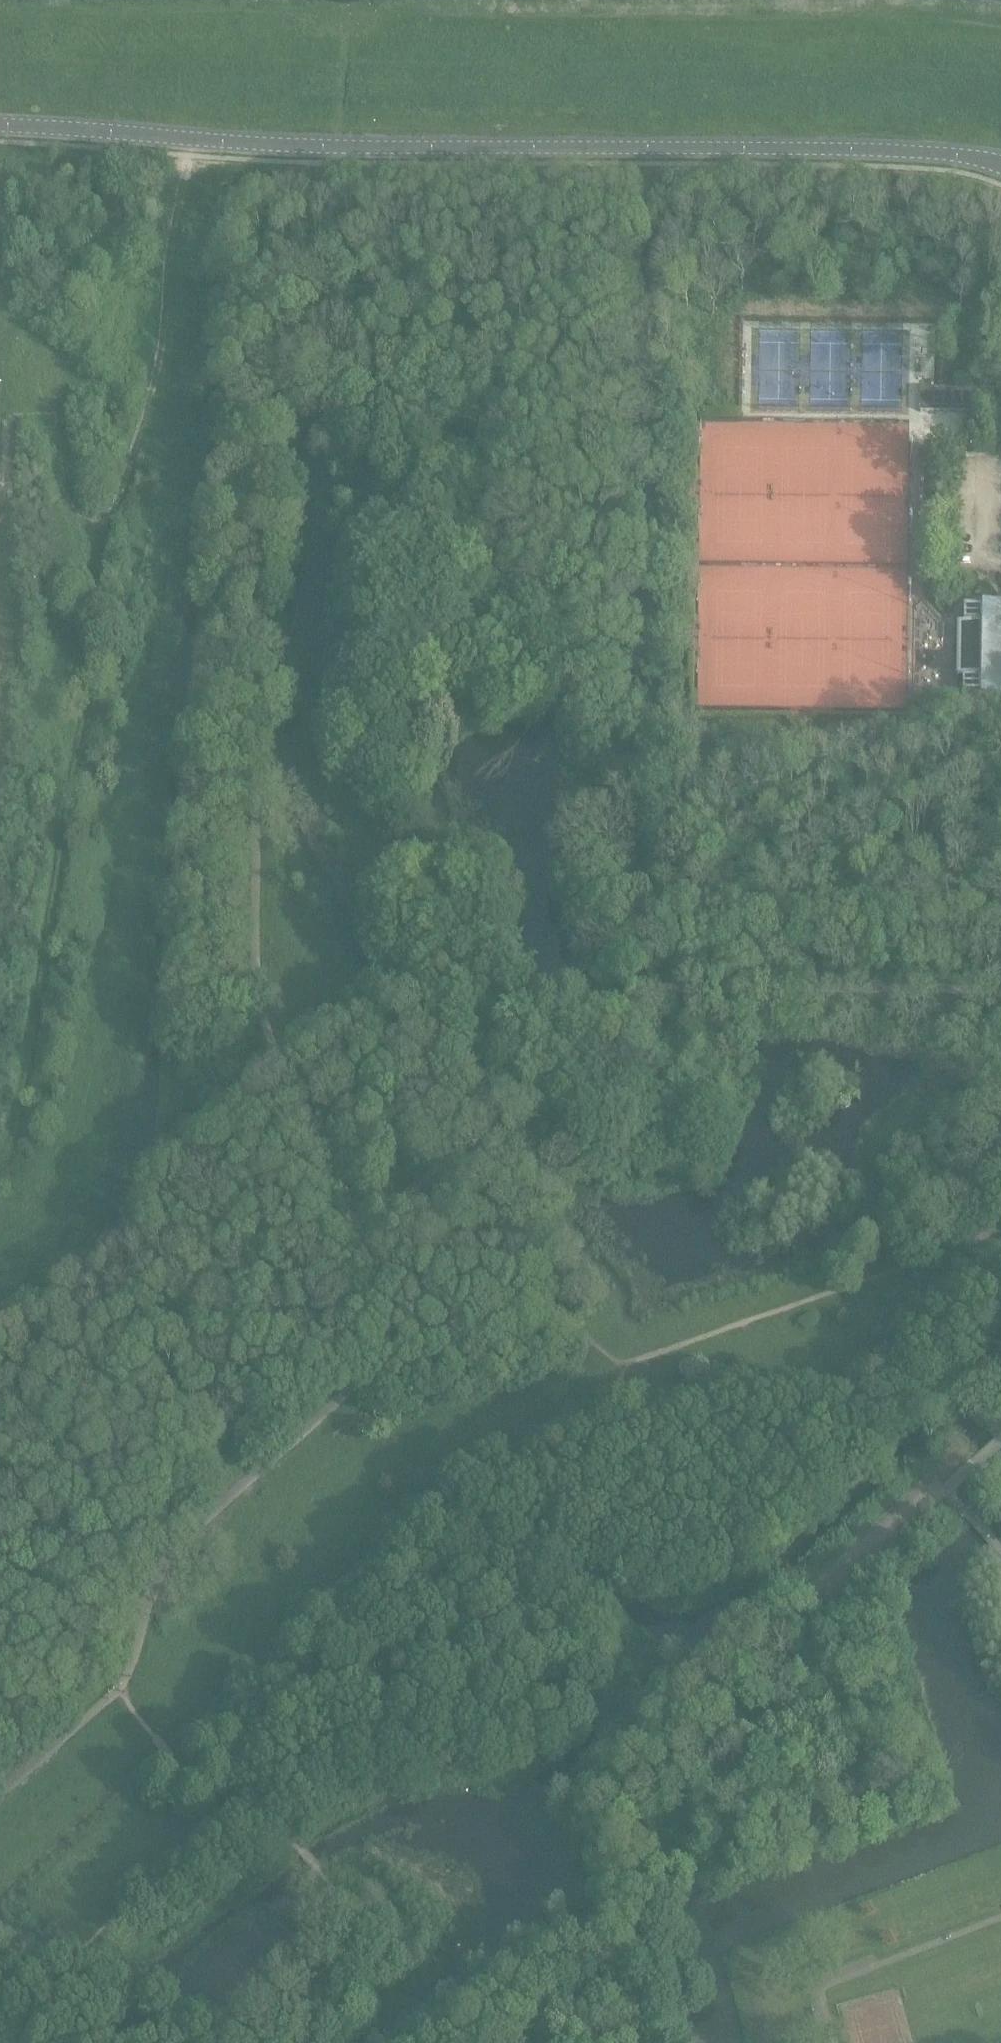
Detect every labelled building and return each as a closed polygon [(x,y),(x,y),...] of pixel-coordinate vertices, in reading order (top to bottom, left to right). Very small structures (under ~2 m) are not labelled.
[(963,680),(963,694),(1000,695),(1000,607),(964,606),(964,622),(974,622),(974,678),(963,678),(963,680)]
